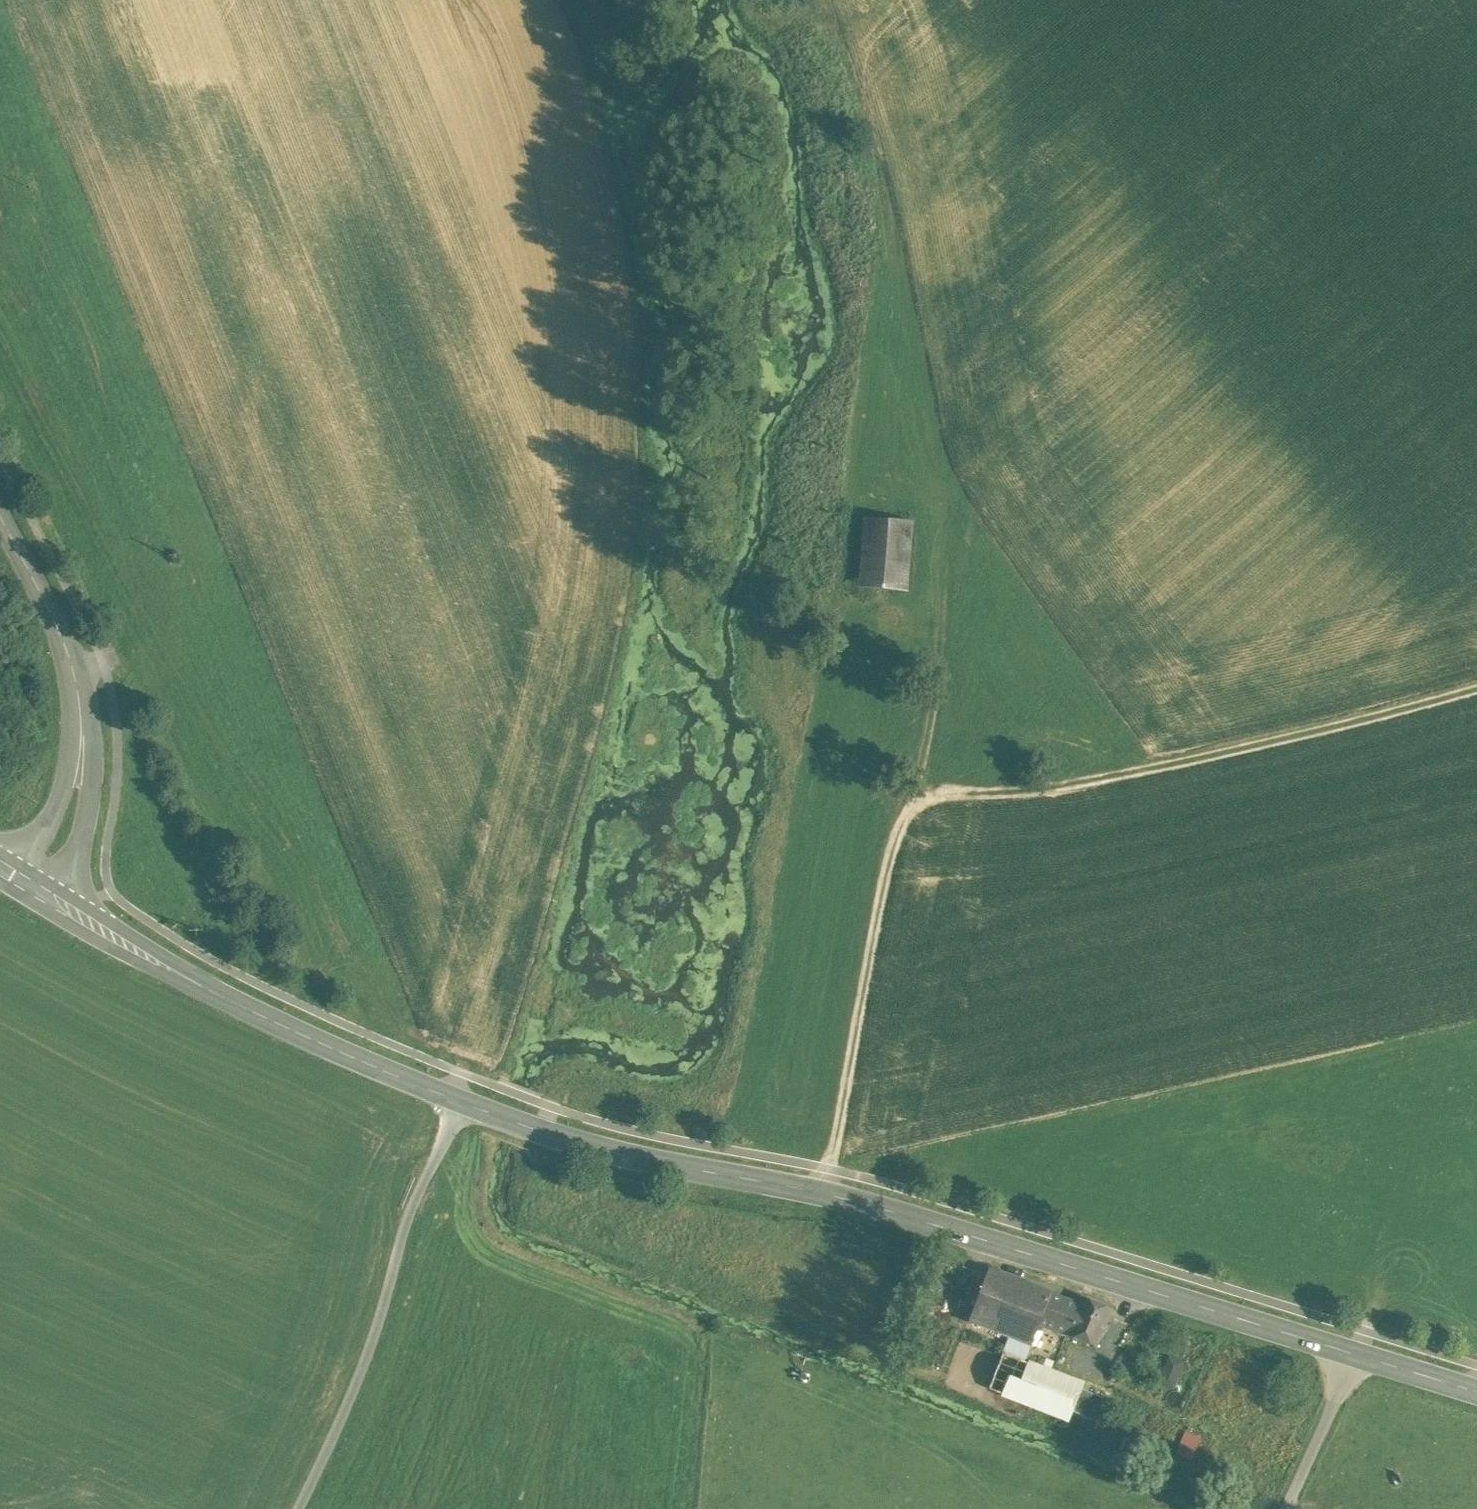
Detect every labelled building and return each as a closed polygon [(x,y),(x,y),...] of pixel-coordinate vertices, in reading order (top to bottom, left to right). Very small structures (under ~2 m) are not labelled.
[(870,517),(892,517),(892,505),(870,505),(870,517)] [(914,522),(864,517),(858,586),(908,590),(914,522)] [(1040,1324),(1051,1294),(989,1269),(969,1319),(1011,1335),(1032,1343),(1040,1324)] [(1080,1305),(1051,1294),(1040,1324),(1097,1347),(1112,1310),(1083,1297),(1080,1305)] [(1011,1335),(1003,1354),(1025,1362),(1032,1343),(1011,1335)] [(1161,1384),(1177,1387),(1183,1357),(1166,1353),(1161,1384)] [(1025,1362),(1003,1354),(989,1388),(1069,1419),(1072,1412),(1082,1388),(1083,1384),(1025,1362)] [(1082,1388),(1072,1412),(1094,1421),(1103,1397),(1082,1388)] [(1201,1437),(1186,1431),(1176,1453),(1191,1459),(1201,1437)]
